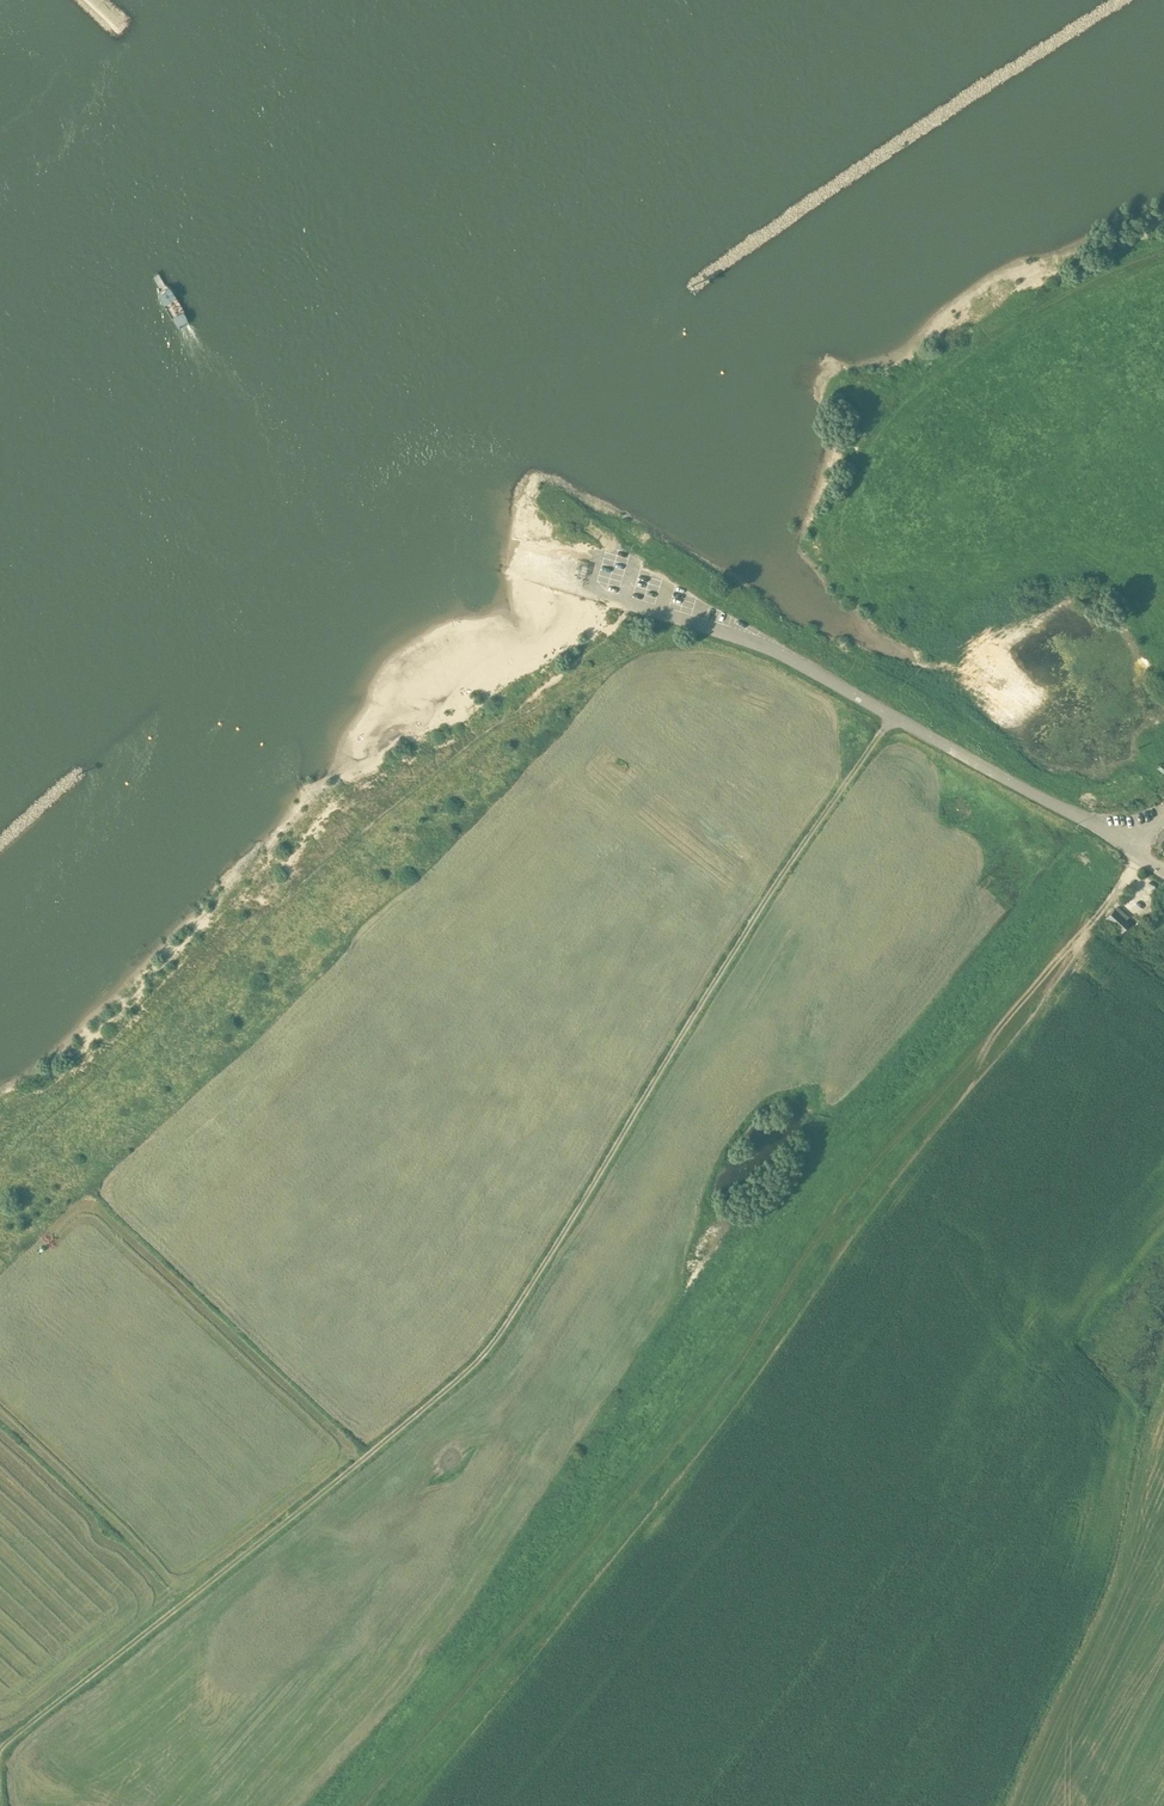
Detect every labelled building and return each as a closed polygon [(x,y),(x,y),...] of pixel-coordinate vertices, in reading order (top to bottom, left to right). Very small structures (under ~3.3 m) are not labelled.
[(589,561),(578,558),(573,575),(584,578),(589,561)] [(598,582),(612,589),(617,580),(603,573),(598,582)] [(1130,923),(1114,908),(1105,917),(1122,932),(1130,923)]
